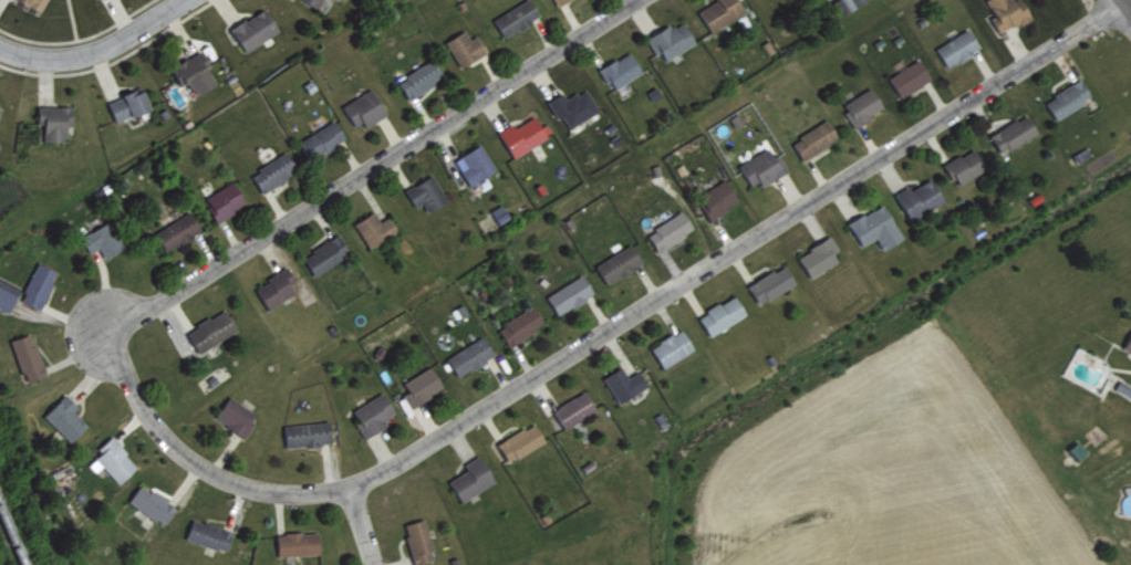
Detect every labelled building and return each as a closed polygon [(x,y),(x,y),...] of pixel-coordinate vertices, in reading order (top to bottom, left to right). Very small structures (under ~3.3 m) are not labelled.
[(39,10),(44,0),(20,0),(39,10)] [(538,18),(530,0),(524,0),(491,15),(500,34),(538,18)] [(696,10),(709,30),(743,10),(737,0),(712,0),(696,10)] [(838,13),(865,0),(832,0),(838,13)] [(992,12),(987,15),(997,33),(1030,14),(1024,5),(1017,9),(1011,0),(985,0),(992,12)] [(241,49),(277,31),(265,7),(229,25),(241,49)] [(659,51),(663,58),(694,43),(681,18),(645,37),(654,54),(659,51)] [(978,47),(967,26),(933,45),(945,65),(978,47)] [(468,37),(463,28),(443,40),(459,66),(485,49),(475,32),(468,37)] [(186,79),(196,94),(213,82),(204,68),(209,65),(197,47),(168,67),(179,84),(186,79)] [(612,88),(641,70),(628,49),(599,68),(612,88)] [(407,98),(439,79),(427,59),(395,79),(407,98)] [(929,80),(920,59),(887,74),(896,95),(929,80)] [(1043,96),(1051,116),(1090,99),(1081,79),(1043,96)] [(546,100),(556,117),(560,114),(567,126),(597,109),(583,86),(565,97),(561,91),(546,100)] [(840,100),(850,124),(882,110),(872,86),(840,100)] [(341,103),(354,128),(384,112),(370,87),(341,103)] [(106,99),(114,120),(148,107),(141,88),(130,92),(129,91),(106,99)] [(70,123),(71,105),(36,104),(36,123),(42,123),(42,140),(64,140),(64,123),(70,123)] [(987,133),(998,152),(1035,132),(1025,113),(987,133)] [(498,128),(510,155),(546,139),(535,115),(512,125),(511,122),(498,128)] [(799,157),(836,138),(826,118),(789,137),(799,157)] [(344,138),(334,119),(302,135),(312,155),(344,138)] [(494,170),(480,143),(453,156),(467,183),(494,170)] [(985,167),(973,145),(942,162),(955,184),(985,167)] [(748,184),(757,179),(760,184),(784,172),(772,146),(738,162),(748,184)] [(260,191),(296,169),(284,150),(249,172),(260,191)] [(413,206),(421,202),(426,210),(445,201),(432,173),(404,187),(413,206)] [(738,201),(725,177),(695,193),(707,217),(738,201)] [(906,218),(942,201),(931,177),(908,188),(907,185),(893,191),(906,218)] [(216,220),(245,204),(232,181),(203,197),(216,220)] [(881,248),(901,236),(881,201),(846,222),(860,245),(874,236),(881,248)] [(199,230),(190,210),(148,231),(158,251),(199,230)] [(388,214),(379,220),(373,210),(353,222),(369,248),(398,231),(388,214)] [(693,231),(683,211),(645,228),(655,248),(693,231)] [(88,251),(97,246),(103,257),(122,246),(107,219),(79,235),(88,251)] [(300,254),(312,274),(350,252),(339,232),(300,254)] [(836,260),(831,251),(837,249),(829,235),(796,253),(807,275),(836,260)] [(594,261),(603,281),(641,263),(632,243),(594,261)] [(55,269),(34,261),(19,300),(40,308),(55,269)] [(755,302),(793,284),(784,264),(745,282),(755,302)] [(294,279),(285,266),(253,286),(266,307),(294,290),(289,282),(294,279)] [(593,294),(582,273),(545,292),(556,313),(593,294)] [(19,285),(0,276),(0,308),(6,311),(19,285)] [(697,315),(709,335),(745,313),(732,293),(697,315)] [(496,325),(507,345),(543,324),(532,305),(496,325)] [(234,329),(221,308),(183,331),(196,352),(234,329)] [(1120,348),(1130,353),(1130,326),(1120,348)] [(662,367),(693,348),(680,327),(649,346),(662,367)] [(43,375),(30,331),(9,337),(22,381),(43,375)] [(455,375),(493,355),(482,335),(444,355),(455,375)] [(401,380),(407,390),(401,393),(408,406),(442,388),(430,365),(401,380)] [(637,369),(626,376),(620,365),(601,376),(617,402),(646,384),(637,369)] [(1116,380),(1113,389),(1130,395),(1130,393),(1130,385),(1116,380)] [(594,411),(584,390),(551,406),(560,426),(594,411)] [(387,422),(383,416),(393,410),(381,391),(351,409),(357,418),(353,420),(363,437),(387,422)] [(41,415),(69,441),(85,423),(71,410),(76,404),(62,392),(41,415)] [(255,411),(225,396),(213,419),(244,434),(255,411)] [(283,445),(328,443),(328,421),(282,422),(283,445)] [(505,461),(543,441),(533,421),(495,441),(505,461)] [(136,464),(109,435),(95,448),(98,452),(86,463),(93,471),(100,465),(117,482),(136,464)] [(493,480),(477,454),(462,463),(466,468),(447,479),(460,500),(493,480)] [(174,507),(140,482),(127,499),(161,524),(174,507)] [(223,551),(231,530),(192,516),(184,536),(223,551)] [(422,517),(401,523),(413,564),(434,558),(422,517)] [(276,532),(276,554),(318,553),(317,530),(276,532)]
